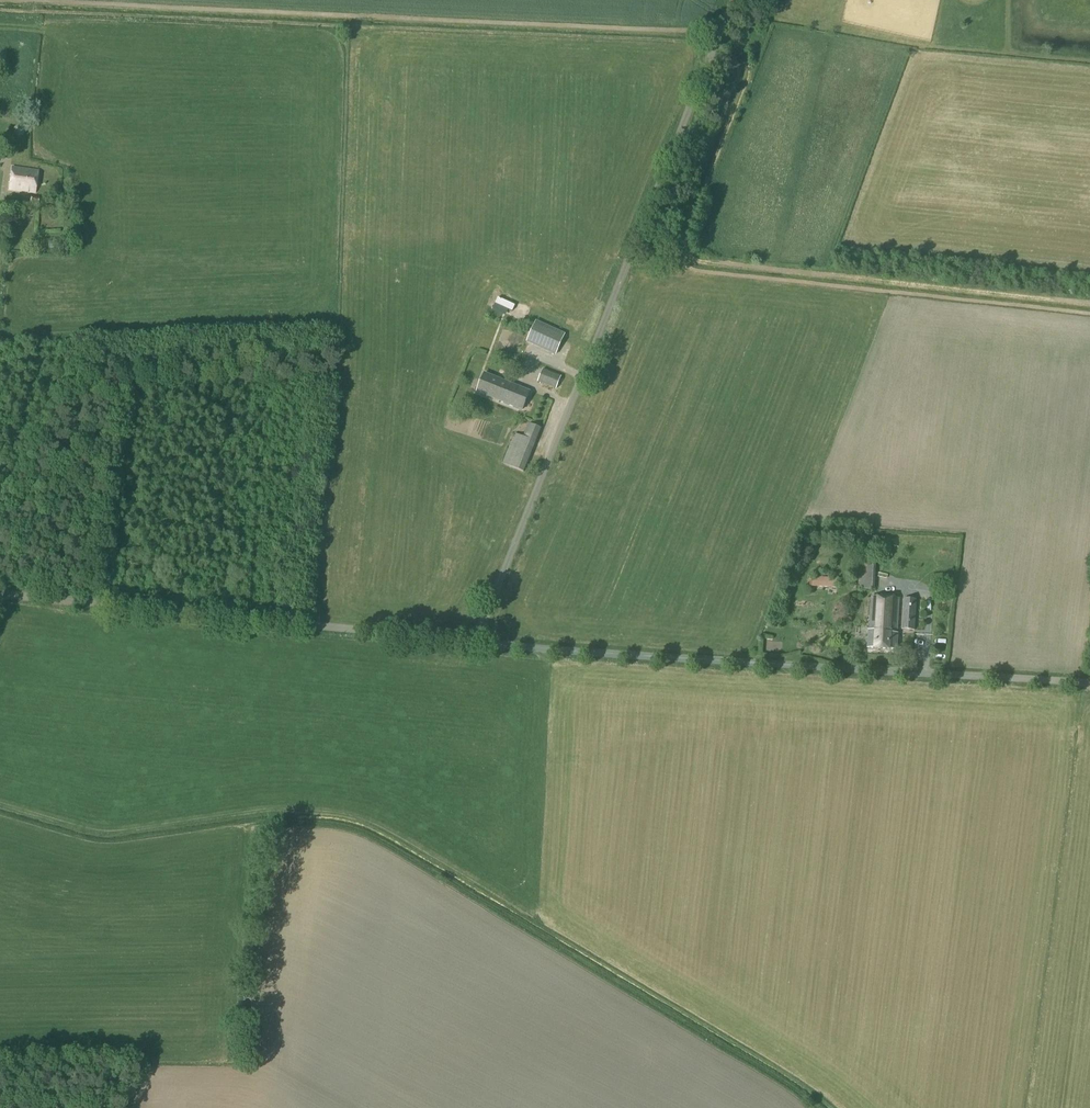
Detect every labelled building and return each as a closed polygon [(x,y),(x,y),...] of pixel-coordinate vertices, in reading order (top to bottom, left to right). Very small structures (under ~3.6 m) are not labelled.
[(34,194),(37,172),(11,169),(9,191),(34,194)] [(555,355),(565,335),(536,322),(526,342),(555,355)] [(556,390),(561,377),(543,370),(538,382),(556,390)] [(501,402),(508,384),(483,374),(476,392),(501,402)] [(508,384),(501,402),(522,410),(530,392),(508,384)] [(524,472),(541,429),(529,424),(523,438),(515,434),(503,464),(524,472)] [(837,589),(837,579),(810,577),(809,587),(837,589)] [(896,650),(897,634),(896,634),(898,599),(870,597),(867,648),(896,650)] [(915,631),(917,600),(903,599),(902,630),(915,631)]
